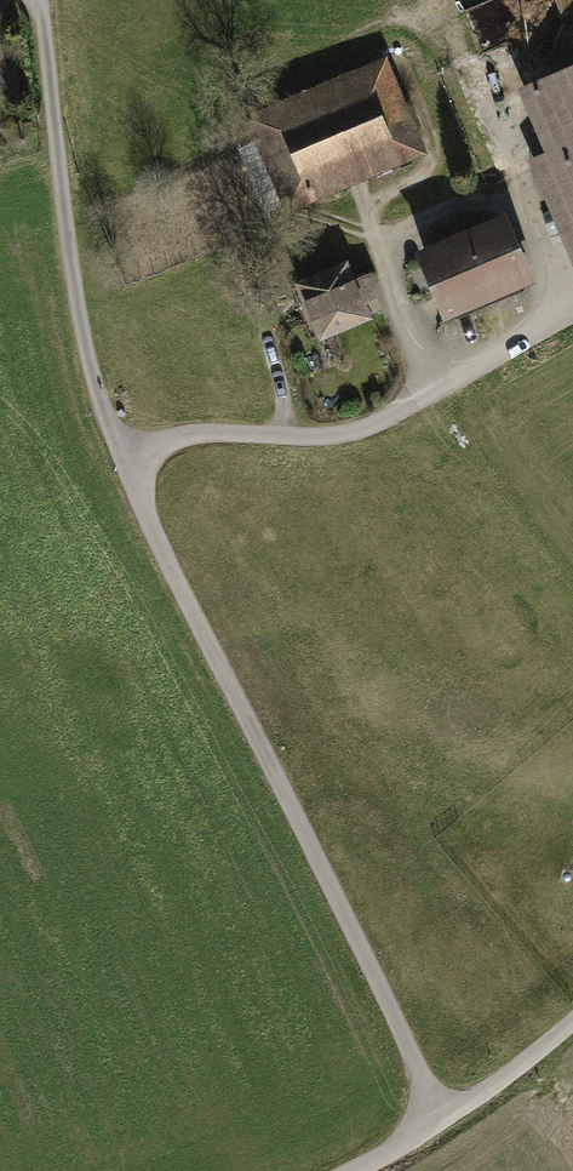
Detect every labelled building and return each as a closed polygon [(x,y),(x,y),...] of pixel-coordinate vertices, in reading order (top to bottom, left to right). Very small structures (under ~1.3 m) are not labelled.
[(561,19),(572,14),(572,0),(554,0),(561,19)] [(258,122),(292,200),(415,149),(382,70),(258,122)] [(531,91),(559,157),(541,164),(572,239),(572,73),(531,91)] [(501,224),(425,256),(449,312),(524,279),(501,224)] [(352,283),(344,266),(300,285),(301,286),(292,290),(300,308),(309,305),(322,335),(365,317),(360,304),(377,296),(369,276),(352,283)] [(557,879),(569,885),(572,875),(572,871),(563,867),(557,879)]
